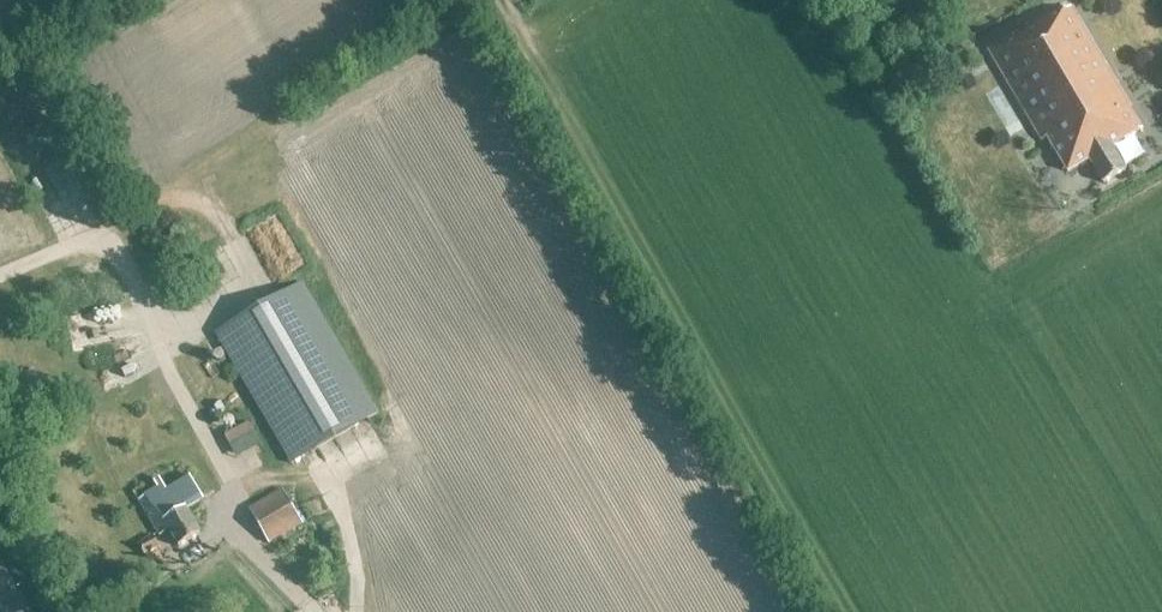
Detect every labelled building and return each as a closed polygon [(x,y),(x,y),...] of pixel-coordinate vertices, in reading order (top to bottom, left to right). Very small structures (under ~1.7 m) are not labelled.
[(993,45),(986,49),(1041,142),(1048,137),(1056,151),(1067,171),(1073,168),(1089,159),(1103,184),(1125,171),(1110,147),(1142,129),(1070,8),(1050,19),(1016,39),(1013,34),(993,45)] [(292,466),(379,415),(303,285),(216,335),(292,466)] [(157,491),(139,501),(159,536),(169,531),(179,548),(200,535),(185,509),(202,499),(201,497),(202,497),(190,477),(167,491),(160,479),(153,484),(157,491)] [(269,543),(303,522),(283,489),(249,509),(269,543)] [(144,556),(158,548),(152,538),(138,546),(144,556)] [(107,609),(103,603),(97,606),(100,611),(102,611),(107,609)]
